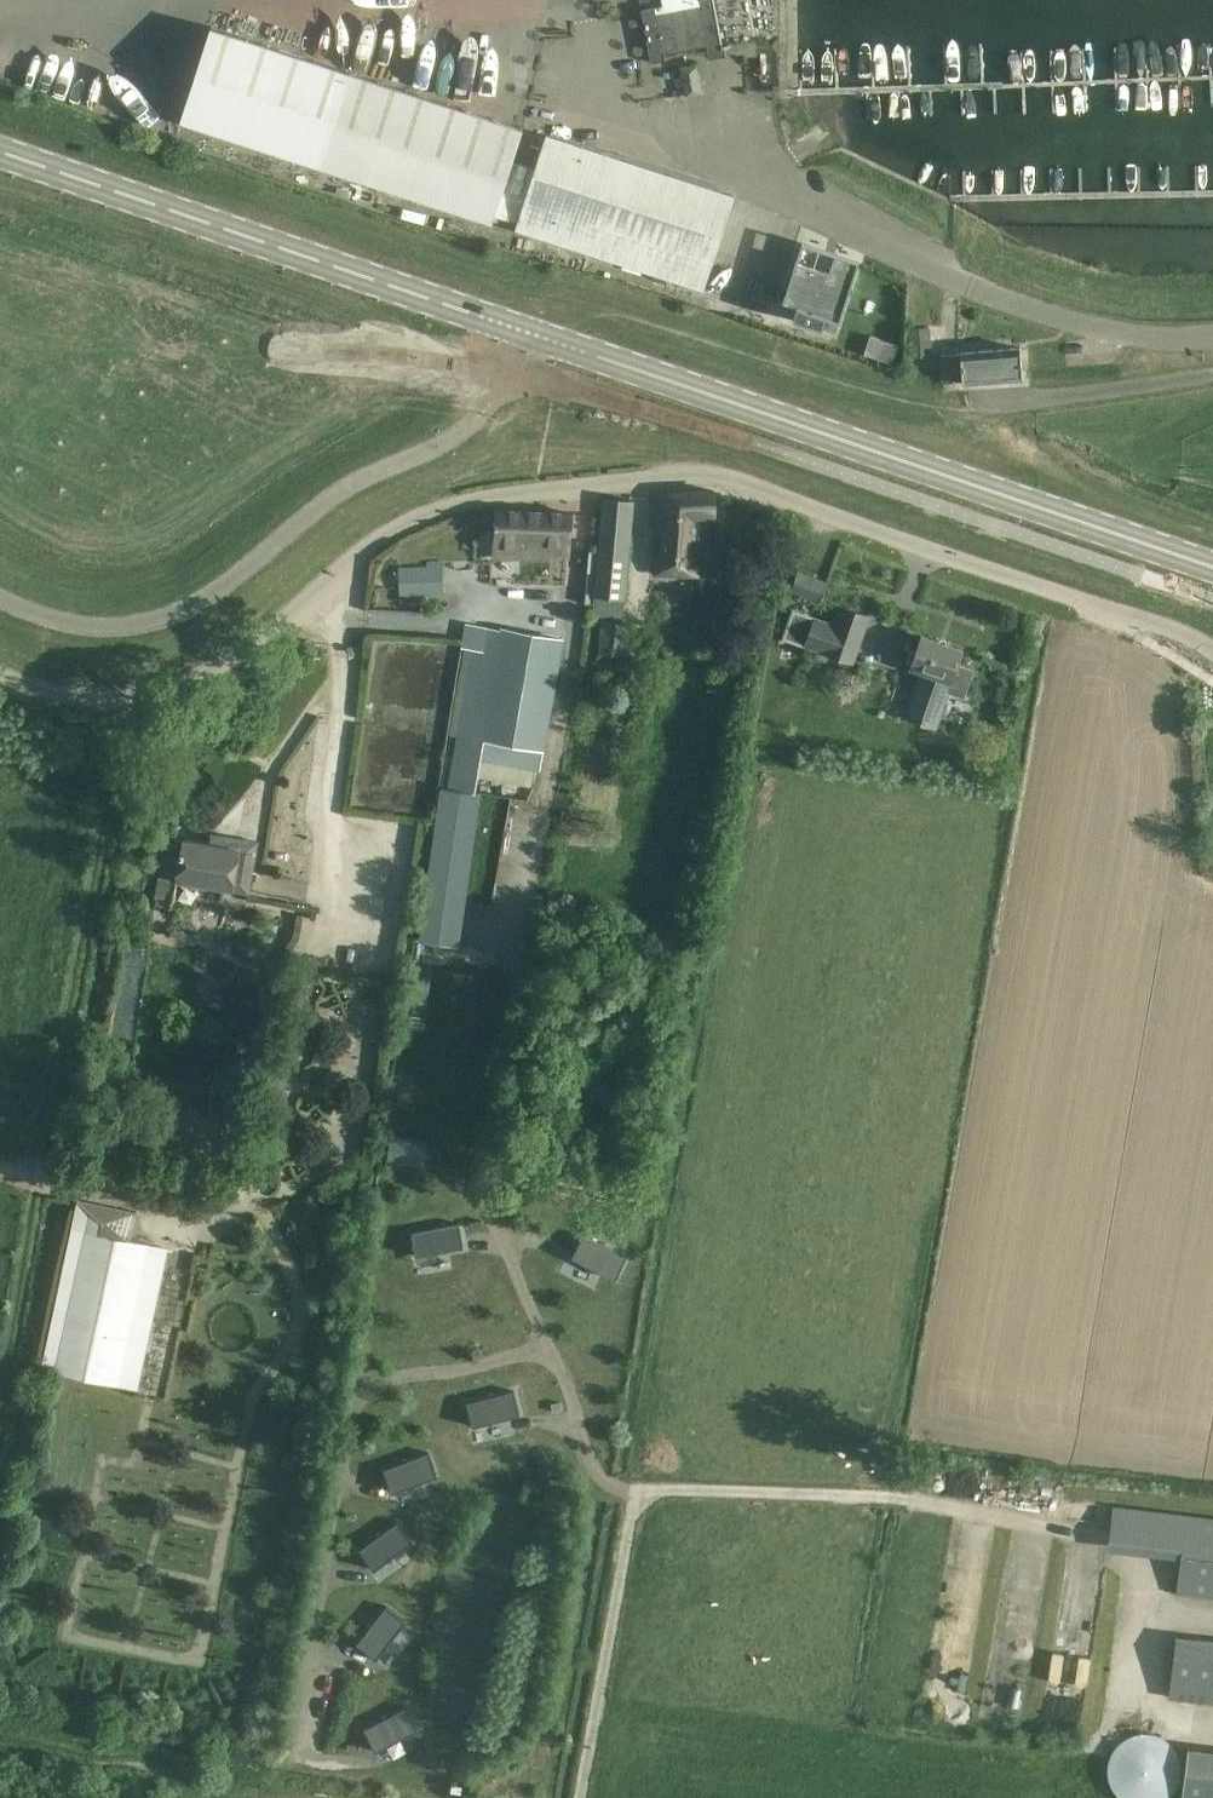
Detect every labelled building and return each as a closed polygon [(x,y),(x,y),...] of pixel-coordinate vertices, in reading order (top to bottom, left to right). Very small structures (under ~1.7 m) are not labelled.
[(664,12),(655,14),(654,7),(640,10),(651,62),(658,61),(664,59),(663,54),(666,54),(707,45),(708,52),(722,49),(722,47),(712,0),(662,0),(664,12)] [(212,27),(181,120),(319,164),(492,221),(510,165),(523,128),(349,71),(212,27)] [(700,92),(695,66),(681,68),(686,95),(700,92)] [(732,195),(547,135),(517,229),(702,289),(732,195)] [(787,301),(786,303),(797,306),(793,318),(822,327),(826,316),(837,319),(837,317),(836,317),(841,301),(842,301),(855,262),(805,246),(792,285),(793,286),(788,301),(787,301)] [(910,337),(911,356),(931,355),(929,334),(929,326),(909,328),(910,337)] [(1020,347),(960,352),(962,382),(962,383),(1022,378),(1020,347)] [(962,382),(960,352),(944,353),(946,376),(961,375),(962,382)] [(715,515),(713,490),(656,493),(660,573),(674,573),(673,578),(679,578),(679,574),(706,574),(706,515),(715,515)] [(590,549),(585,603),(594,604),(594,613),(596,614),(623,616),(625,596),(630,524),(631,500),(604,498),(599,550),(590,549)] [(572,513),(496,510),(495,546),(571,544),(572,513)] [(432,596),(431,564),(398,565),(398,597),(432,596)] [(828,582),(797,571),(791,589),(822,600),(828,582)] [(833,624),(826,652),(853,661),(869,615),(841,606),(835,624),(833,624)] [(793,610),(783,637),(826,652),(833,624),(793,610)] [(628,624),(602,622),(600,647),(626,650),(628,624)] [(458,732),(447,788),(473,793),(476,775),(532,786),(535,769),(538,769),(563,639),(501,628),(500,630),(476,625),(458,732)] [(921,671),(905,717),(937,728),(951,688),(966,693),(974,671),(978,672),(978,670),(958,663),(963,649),(921,634),(916,650),(909,647),(909,649),(911,650),(907,660),(911,662),(910,666),(921,671)] [(551,826),(543,825),(535,875),(543,876),(551,826)] [(257,841),(224,835),(222,844),(183,838),(176,880),(248,892),(257,841)] [(175,878),(158,876),(153,904),(171,907),(175,878)] [(425,1141),(392,1135),(388,1160),(421,1166),(425,1141)] [(75,1216),(42,1369),(138,1389),(169,1249),(172,1250),(173,1248),(102,1233),(105,1224),(124,1217),(125,1210),(78,1200),(75,1216)] [(482,1220),(470,1222),(471,1228),(483,1226),(482,1220)] [(459,1222),(411,1232),(416,1255),(463,1246),(459,1222)] [(583,1234),(572,1256),(615,1278),(627,1256),(583,1234)] [(514,1390),(466,1402),(473,1426),(520,1414),(514,1390)] [(429,1452),(383,1469),(392,1492),(437,1475),(429,1452)] [(1113,1505),(1107,1551),(1178,1560),(1174,1593),(1212,1598),(1212,1518),(1113,1505)] [(398,1520),(359,1550),(374,1569),(413,1540),(398,1520)] [(1175,1634),(1166,1693),(1212,1700),(1212,1640),(1175,1634)] [(1054,1649),(1049,1677),(1089,1683),(1093,1655),(1054,1649)] [(945,1704),(953,1656),(936,1653),(928,1701),(945,1704)] [(1144,1734),(1141,1734),(1138,1734),(1135,1735),(1132,1736),(1129,1737),(1126,1739),(1123,1740),(1121,1742),(1118,1744),(1116,1747),(1114,1749),(1113,1752),(1111,1755),(1110,1758),(1109,1761),(1108,1764),(1108,1767),(1108,1770),(1108,1774),(1108,1777),(1109,1780),(1110,1783),(1111,1786),(1113,1789),(1114,1791),(1116,1794),(1118,1796),(1120,1797),(1169,1797),(1170,1796),(1172,1794),(1174,1791),(1176,1789),(1178,1786),(1179,1783),(1180,1780),(1181,1777),(1181,1774),(1181,1770),(1181,1767),(1181,1764),(1180,1761),(1179,1758),(1178,1755),(1176,1752),(1174,1749),(1173,1747),(1170,1744),(1168,1742),(1165,1740),(1163,1739),(1160,1737),(1157,1736),(1154,1735),(1151,1734),(1148,1734),(1144,1734)] [(1190,1745),(1183,1797),(1212,1797),(1212,1748),(1190,1745)]
